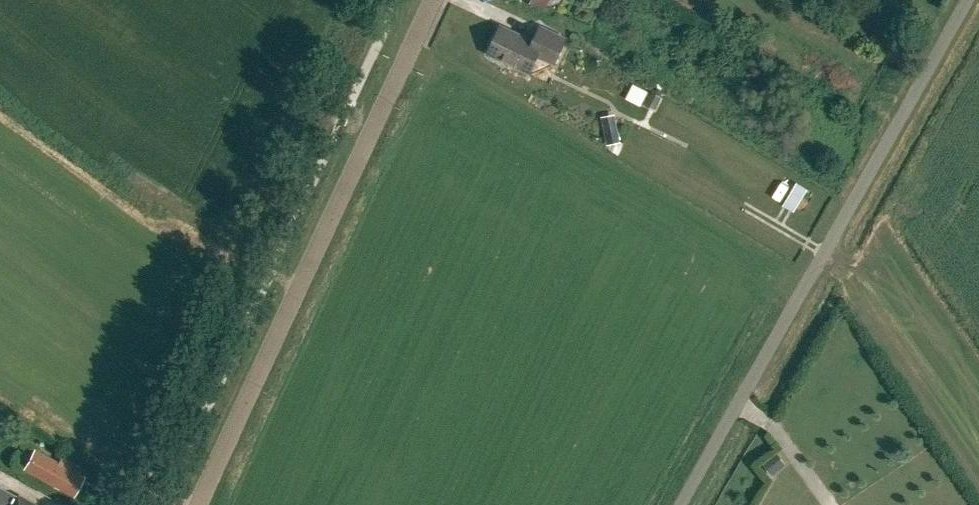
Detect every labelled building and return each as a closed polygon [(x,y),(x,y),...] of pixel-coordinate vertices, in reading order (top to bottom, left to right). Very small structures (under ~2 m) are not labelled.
[(544,8),(548,0),(527,0),(544,8)] [(534,42),(500,26),(488,54),(530,73),(538,56),(554,64),(565,39),(540,27),(534,42)] [(650,92),(644,104),(654,109),(660,97),(650,92)] [(617,131),(604,134),(606,144),(619,141),(617,131)] [(788,201),(799,182),(788,176),(777,195),(788,201)] [(801,180),(789,203),(801,209),(813,186),(801,180)] [(23,470),(73,496),(83,477),(56,462),(34,450),(23,470)] [(777,453),(763,463),(771,474),(785,464),(777,453)] [(17,497),(12,504),(31,504),(17,497)]
